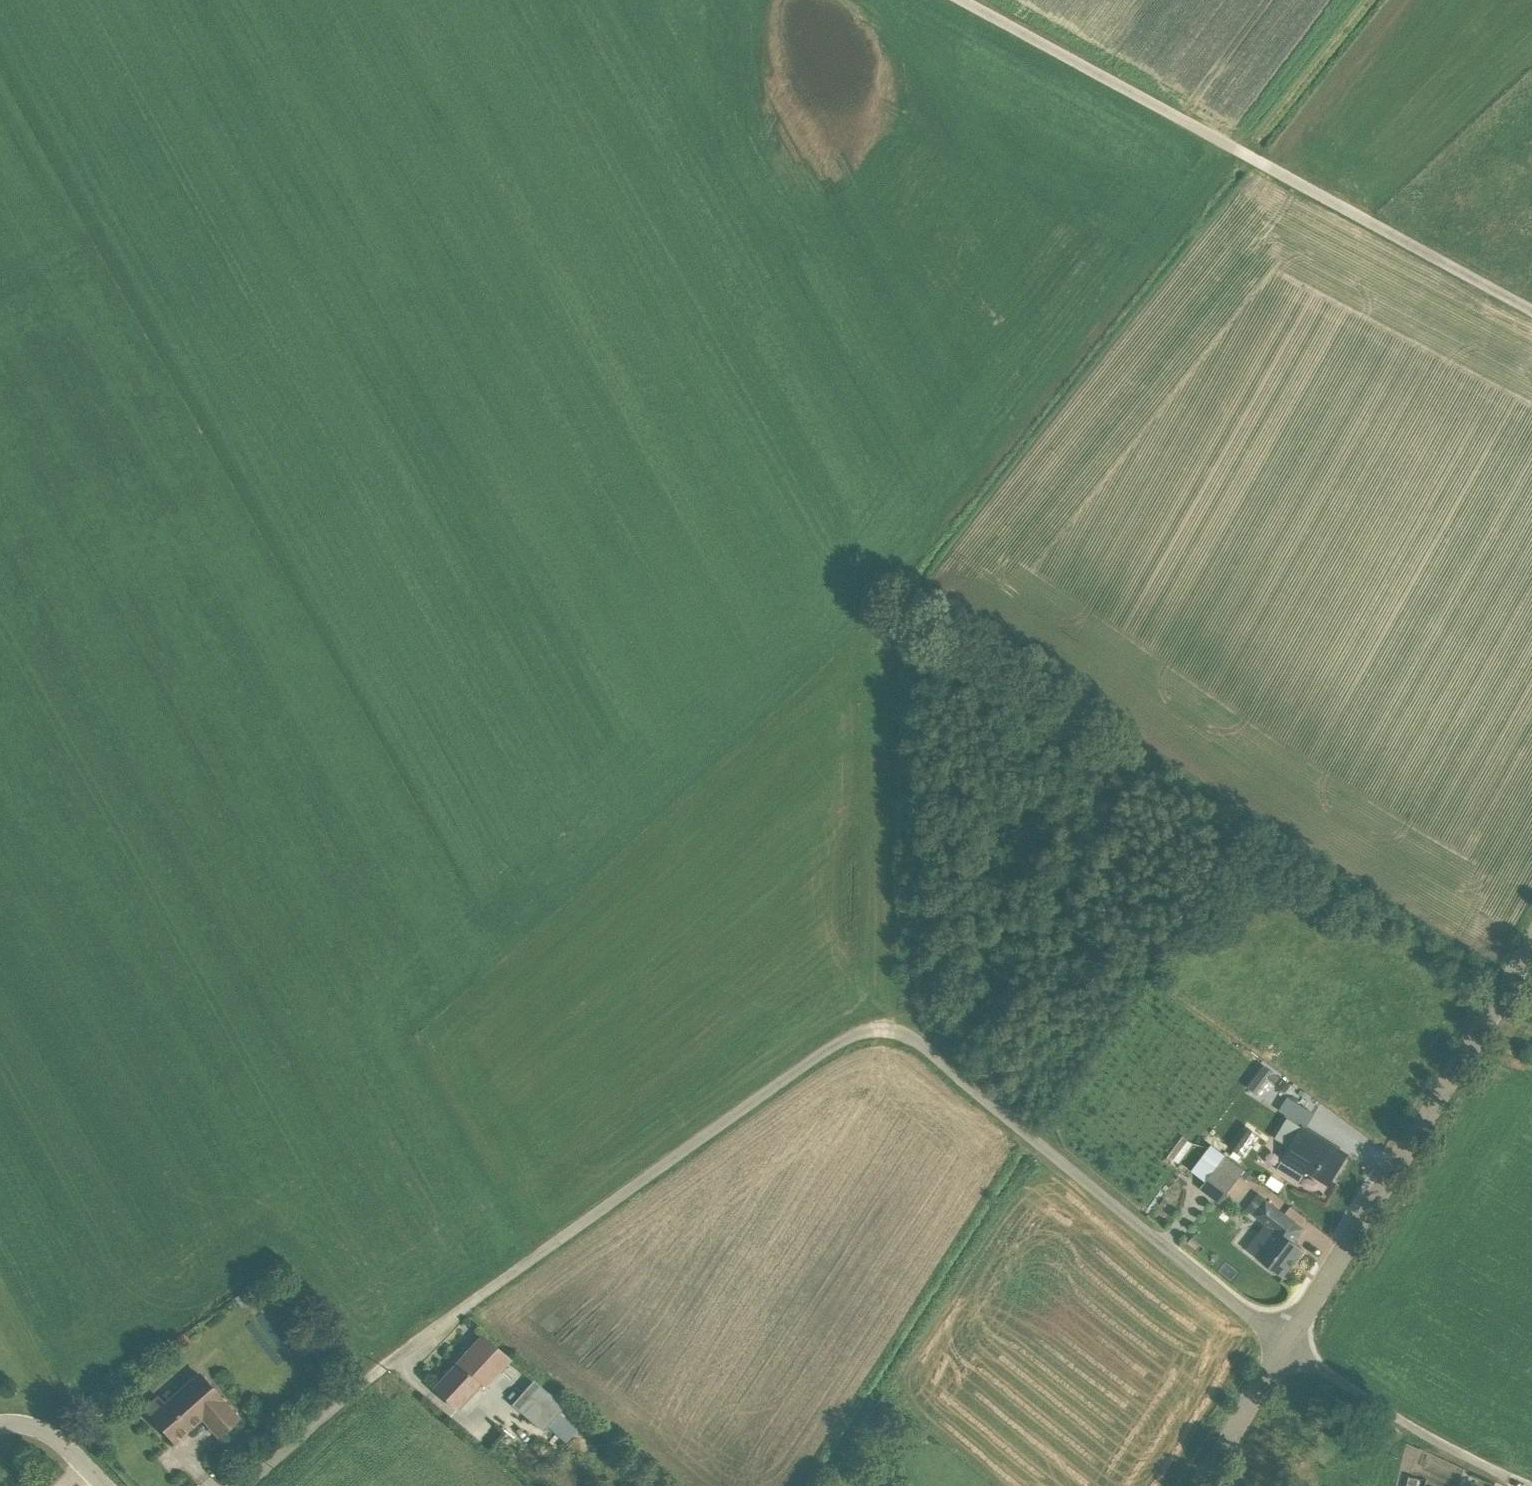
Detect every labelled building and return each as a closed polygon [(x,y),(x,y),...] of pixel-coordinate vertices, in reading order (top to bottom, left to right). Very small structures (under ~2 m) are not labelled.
[(1262,1066),(1247,1088),(1257,1095),(1266,1082),(1272,1086),(1278,1077),(1262,1066)] [(1298,1184),(1306,1171),(1328,1184),(1346,1155),(1304,1129),(1314,1114),(1313,1114),(1287,1097),(1278,1111),(1285,1116),(1284,1117),(1286,1119),(1274,1139),(1288,1148),(1276,1169),(1298,1184)] [(1230,1156),(1237,1161),(1240,1156),(1242,1156),(1243,1155),(1245,1156),(1248,1153),(1245,1151),(1247,1148),(1250,1150),(1253,1146),(1250,1144),(1253,1140),(1256,1142),(1258,1138),(1255,1136),(1257,1134),(1248,1128),(1245,1132),(1240,1129),(1230,1143),(1235,1147),(1230,1156)] [(1243,1171),(1224,1157),(1200,1189),(1219,1203),(1243,1171)] [(1247,1250),(1282,1277),(1302,1251),(1292,1243),(1302,1229),(1257,1195),(1245,1210),(1266,1226),(1247,1250)] [(481,1337),(433,1389),(457,1411),(477,1389),(481,1391),(508,1362),(481,1337)] [(157,1397),(143,1409),(172,1442),(200,1417),(217,1436),(237,1419),(198,1375),(163,1404),(157,1397)] [(549,1393),(534,1381),(513,1405),(543,1432),(559,1415),(548,1405),(553,1399),(548,1394),(549,1393)] [(98,1404),(84,1414),(91,1423),(105,1413),(98,1404)] [(559,1430),(556,1433),(559,1437),(562,1433),(564,1435),(562,1438),(564,1441),(567,1438),(574,1444),(583,1434),(565,1418),(556,1428),(559,1430)] [(1408,1476),(1406,1485),(1415,1485),(1417,1478),(1408,1476)]
